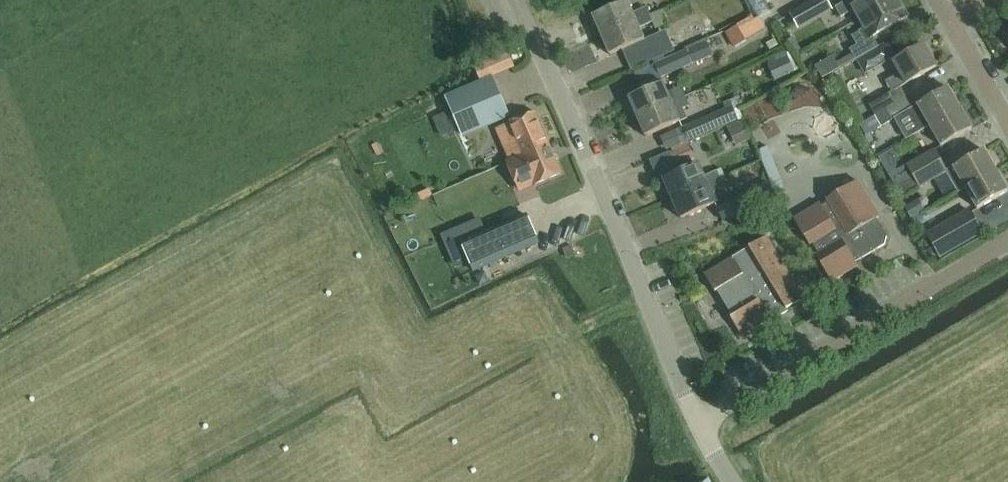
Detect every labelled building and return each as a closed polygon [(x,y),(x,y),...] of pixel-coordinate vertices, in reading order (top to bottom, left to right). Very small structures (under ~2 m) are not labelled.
[(800,8),(806,18),(829,5),(826,0),(814,0),(800,8)] [(893,0),(848,0),(835,7),(840,18),(853,10),(858,20),(893,0)] [(858,20),(864,29),(851,36),(857,46),(849,50),(855,60),(878,47),(872,37),(907,17),(897,0),(893,0),(858,20)] [(649,15),(649,14),(646,8),(633,13),(628,2),(593,16),(601,35),(649,15)] [(649,15),(601,35),(609,55),(644,40),(639,28),(652,22),(655,30),(666,25),(662,15),(665,14),(663,10),(660,11),(659,10),(649,14),(649,15)] [(651,54),(682,41),(678,32),(647,45),(651,54)] [(654,61),(660,77),(712,55),(706,39),(654,61)] [(863,75),(889,60),(881,46),(855,61),(863,75)] [(893,63),(899,74),(886,81),(892,92),(869,104),(876,116),(907,98),(900,86),(905,84),(935,67),(923,46),(893,63)] [(470,60),(477,78),(512,65),(506,47),(470,60)] [(769,66),(773,77),(792,70),(788,59),(769,66)] [(809,76),(789,81),(792,98),(813,93),(809,76)] [(642,92),(628,98),(636,117),(685,96),(681,87),(667,92),(660,77),(640,85),(642,92)] [(463,136),(508,117),(491,78),(446,97),(463,136)] [(907,98),(876,116),(881,126),(909,111),(920,132),(929,127),(929,126),(959,109),(948,88),(912,108),(907,98)] [(689,106),(685,96),(636,117),(644,136),(687,118),(683,109),(689,106)] [(733,106),(660,137),(666,151),(739,119),(733,106)] [(971,129),(959,109),(929,126),(929,127),(940,146),(971,129)] [(548,144),(535,113),(507,124),(494,129),(506,155),(519,149),(522,156),(548,144)] [(881,126),(876,116),(859,125),(865,135),(881,126)] [(507,163),(513,177),(520,191),(534,185),(561,174),(548,144),(522,156),(507,163)] [(690,144),(671,153),(677,166),(696,158),(690,144)] [(892,149),(877,158),(887,175),(895,170),(897,159),(892,149)] [(894,187),(941,160),(934,149),(888,177),(894,187)] [(941,160),(894,187),(901,200),(947,173),(958,193),(965,189),(965,188),(995,171),(983,150),(955,167),(954,166),(947,170),(941,160)] [(671,199),(720,178),(717,171),(703,177),(698,165),(663,180),(671,199)] [(1007,192),(995,171),(965,188),(965,189),(977,209),(1007,192)] [(720,178),(671,199),(680,219),(715,204),(715,203),(719,201),(714,192),(724,188),(720,178)] [(879,218),(857,181),(826,200),(827,203),(821,206),(820,204),(793,219),(808,245),(811,244),(817,254),(815,256),(831,283),(858,267),(855,262),(884,245),(886,236),(876,220),(879,218)] [(776,197),(768,182),(715,209),(723,224),(776,197)] [(904,207),(911,219),(922,212),(915,201),(904,207)] [(983,234),(969,209),(925,234),(939,260),(983,234)] [(538,243),(526,215),(461,243),(473,271),(538,243)] [(787,309),(804,299),(766,237),(748,248),(749,248),(731,259),(731,258),(704,275),(715,292),(716,291),(732,317),(730,318),(741,336),(769,319),(770,322),(788,311),(787,309)]
